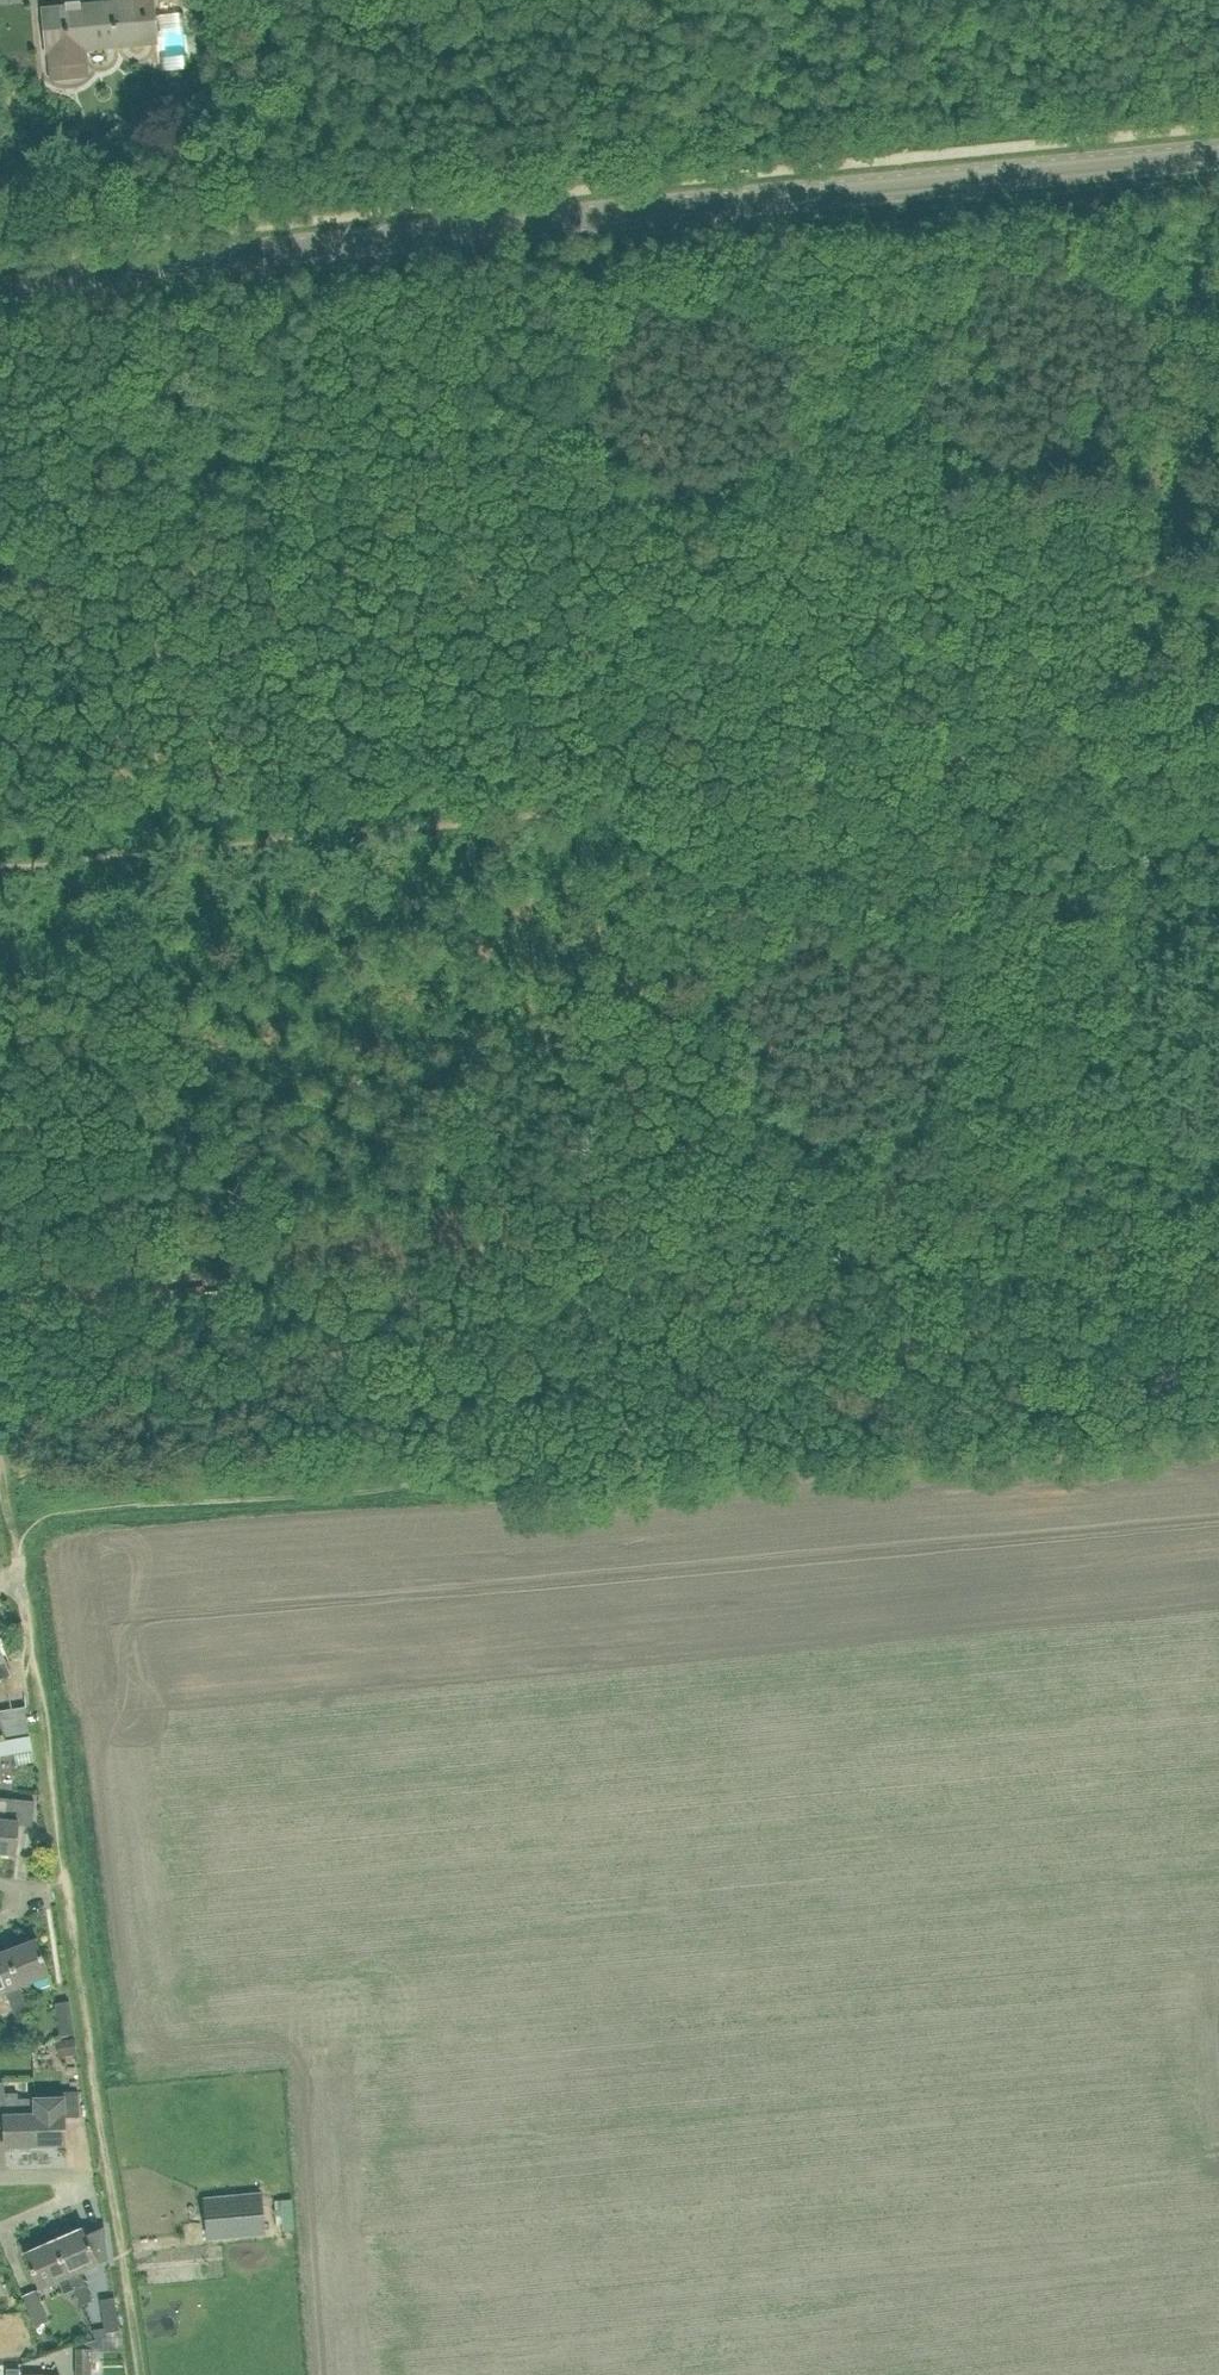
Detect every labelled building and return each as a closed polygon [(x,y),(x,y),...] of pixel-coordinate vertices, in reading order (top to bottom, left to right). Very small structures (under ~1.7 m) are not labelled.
[(115,3),(42,10),(46,53),(48,53),(50,66),(85,63),(83,49),(155,42),(151,0),(115,0),(115,3)] [(190,91),(188,47),(177,47),(179,92),(190,91)] [(11,1675),(0,1649),(0,1680),(11,1675)] [(28,1732),(24,1706),(0,1710),(0,1717),(7,1736),(28,1732)] [(32,1749),(29,1735),(0,1740),(0,1755),(32,1749)] [(5,1798),(0,1797),(0,1851),(13,1853),(15,1823),(31,1825),(33,1799),(5,1797),(5,1798)] [(35,1938),(5,1949),(19,1985),(48,1974),(35,1938)] [(19,1985),(5,1949),(0,1951),(0,1992),(5,1990),(15,2015),(28,2010),(19,1985)] [(60,2036),(74,2033),(69,2001),(54,2003),(60,2036)] [(60,2040),(63,2056),(76,2054),(74,2038),(60,2040)] [(18,2098),(18,2093),(4,2093),(4,2081),(0,2081),(0,2115),(4,2115),(5,2147),(34,2146),(32,2098),(18,2098)] [(49,2097),(32,2098),(34,2146),(63,2145),(62,2116),(79,2116),(78,2091),(49,2092),(49,2097)] [(264,2232),(261,2193),(203,2199),(207,2237),(264,2232)] [(79,2270),(96,2263),(108,2257),(103,2226),(84,2235),(80,2227),(51,2240),(67,2276),(73,2289),(85,2284),(79,2270)] [(73,2289),(67,2276),(51,2240),(22,2253),(39,2288),(58,2280),(64,2294),(73,2289)] [(34,2326),(48,2320),(34,2290),(21,2296),(34,2326)] [(99,2298),(101,2318),(103,2331),(117,2330),(113,2297),(99,2298)] [(75,2348),(75,2374),(91,2374),(91,2364),(93,2364),(93,2348),(75,2348)]
